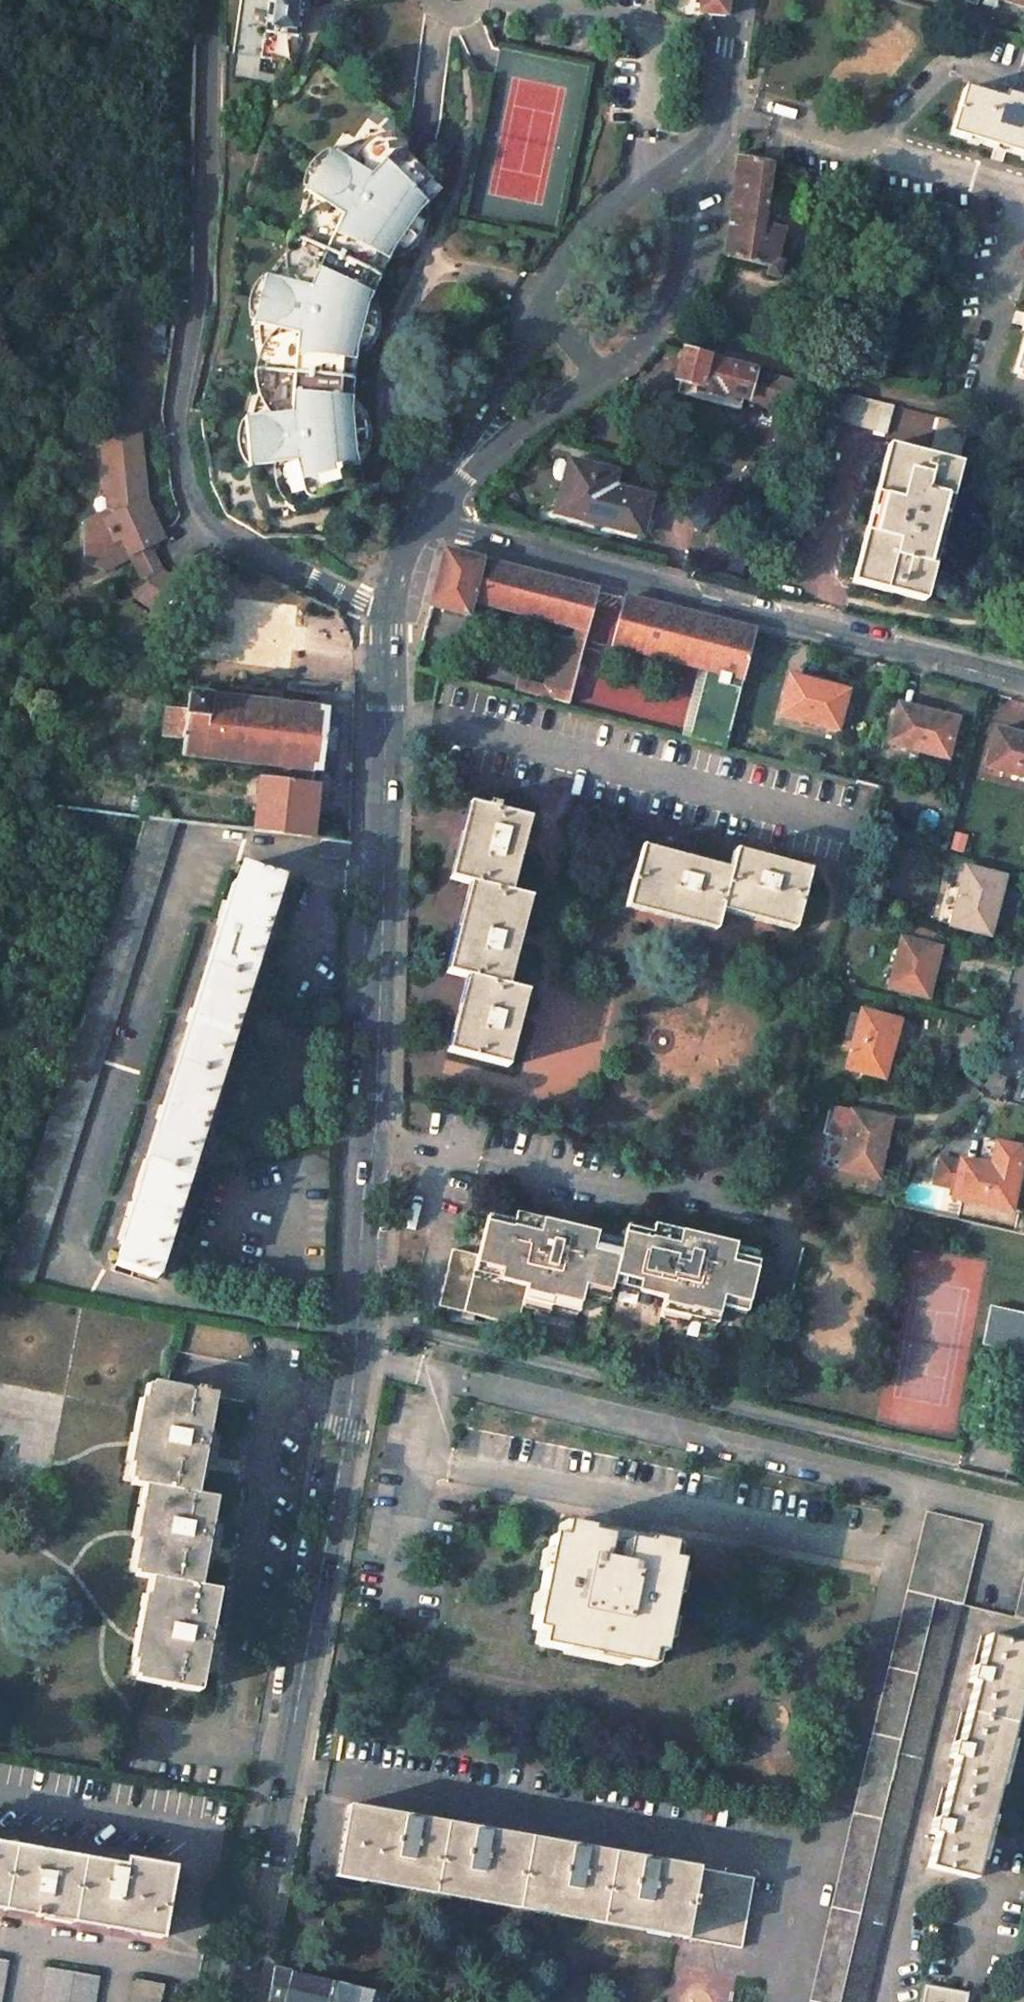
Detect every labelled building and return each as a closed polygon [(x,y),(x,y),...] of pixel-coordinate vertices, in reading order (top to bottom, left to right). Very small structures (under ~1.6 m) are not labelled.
[(264,32),(296,36),(301,0),(269,0),(264,32)] [(694,14),(724,16),(726,0),(695,0),(694,14)] [(961,90),(949,137),(998,151),(1023,158),(1023,108),(1019,106),(1021,100),(1001,95),(1000,101),(961,90)] [(284,280),(269,330),(293,338),(289,352),(286,353),(283,354),(280,355),(277,357),(274,358),(272,360),(269,362),(267,363),(265,365),(263,367),(261,368),(259,370),(258,371),(258,372),(257,373),(257,375),(256,376),(256,377),(256,379),(257,380),(257,381),(258,383),(259,385),(261,387),(262,389),(264,391),(266,394),(268,395),(270,397),(272,398),(275,400),(277,401),(280,402),(283,403),(285,415),(260,420),(267,471),(291,467),(293,478),(291,480),(289,481),(288,483),(286,484),(285,486),(284,488),(283,490),(283,492),(282,494),(282,496),(282,499),(282,501),(283,503),(283,505),(284,507),(285,509),(287,511),(288,512),(290,514),(291,515),(293,516),(295,517),(297,518),(299,519),(302,519),(304,519),(306,519),(308,519),(310,518),(312,517),(314,517),(316,515),(318,514),(319,513),(321,511),(322,509),(323,507),(324,505),(325,503),(325,501),(366,488),(359,461),(370,458),(371,458),(362,451),(360,428),(366,421),(355,420),(364,360),(375,363),(377,361),(378,361),(374,345),(379,329),(389,324),(389,323),(375,317),(401,262),(414,269),(414,254),(423,242),(435,242),(425,232),(447,211),(418,179),(419,178),(420,176),(421,173),(421,171),(421,169),(422,167),(421,165),(421,162),(420,160),(419,158),(418,156),(417,155),(416,153),(414,151),(412,150),(411,149),(409,148),(407,147),(404,146),(402,146),(400,146),(398,146),(396,146),(393,147),(391,148),(389,149),(388,150),(386,151),(384,153),(383,155),(382,156),(381,158),(380,160),(379,163),(379,165),(379,167),(379,169),(379,171),(379,174),(380,176),(372,185),(352,168),(320,206),(338,222),(333,230),(329,230),(326,230),(324,230),(320,231),(317,231),(315,232),(312,232),(309,233),(306,234),(304,234),(302,234),(300,235),(299,237),(298,238),(297,239),(296,240),(295,242),(295,243),(295,244),(295,245),(295,247),(295,248),(295,249),(295,250),(296,253),(298,256),(300,260),(302,263),(304,266),(306,268),(307,270),(309,272),(310,273),(312,275),(308,287),(284,280)] [(722,257),(765,265),(764,272),(775,275),(778,260),(773,259),(778,229),(758,225),(767,166),(735,157),(726,223),(722,257)] [(340,158),(308,196),(320,206),(352,168),(340,158)] [(795,264),(783,261),(780,275),(793,278),(795,264)] [(269,330),(284,280),(266,275),(252,325),(269,330)] [(1021,320),(1018,330),(1022,331),(1010,373),(1023,377),(1023,309),(1021,320)] [(390,347),(391,345),(391,341),(392,339),(392,337),(392,333),(391,331),(391,329),(390,326),(389,324),(379,329),(374,345),(378,361),(380,360),(383,357),(385,355),(386,353),(388,350),(390,347)] [(676,351),(670,377),(674,379),(672,388),(738,405),(740,399),(788,412),(795,382),(676,351)] [(836,392),(830,418),(888,434),(894,407),(836,392)] [(935,418),(926,456),(888,446),(852,580),(851,584),(923,602),(960,465),(956,463),(965,426),(935,418)] [(245,423),(252,473),(267,471),(260,420),(245,423)] [(360,428),(362,451),(371,458),(372,456),(374,454),(375,452),(375,450),(376,448),(376,446),(377,444),(377,442),(377,440),(377,437),(376,434),(375,432),(374,430),(373,428),(372,427),(371,425),(370,423),(368,422),(366,421),(360,428)] [(143,501),(134,434),(110,436),(113,452),(100,454),(105,491),(108,491),(112,516),(81,525),(84,558),(98,567),(128,552),(144,544),(157,538),(143,501)] [(612,474),(566,461),(552,516),(635,536),(646,497),(610,487),(612,474)] [(145,576),(161,569),(144,544),(128,552),(145,576)] [(428,606),(468,616),(472,602),(574,628),(585,631),(596,590),(443,550),(428,606)] [(176,589),(161,569),(145,576),(128,583),(134,595),(163,615),(176,589)] [(624,597),(619,617),(611,615),(608,626),(616,628),(611,647),(721,677),(718,689),(739,695),(755,632),(647,603),(624,597)] [(574,628),(571,640),(555,637),(543,687),(539,701),(566,708),(585,631),(574,628)] [(846,693),(790,679),(780,715),(836,730),(846,693)] [(539,701),(543,687),(518,680),(514,694),(539,701)] [(178,757),(317,773),(325,708),(278,702),(185,692),(183,715),(163,713),(159,740),(162,741),(162,755),(178,757)] [(955,720),(900,706),(890,743),(945,758),(955,720)] [(724,750),(732,720),(712,715),(704,745),(724,750)] [(994,731),(983,768),(1023,779),(1023,739),(994,731)] [(251,833),(309,840),(310,837),(315,789),(257,782),(252,832),(251,833)] [(527,819),(467,804),(450,879),(469,884),(446,972),(465,977),(446,1052),(507,1067),(527,991),(506,986),(528,898),(508,892),(527,819)] [(175,823),(144,819),(0,1276),(0,1277),(30,1285),(175,823)] [(349,844),(320,841),(318,858),(347,861),(349,844)] [(729,870),(641,847),(624,907),(713,931),(719,910),(794,930),(810,872),(734,851),(729,870)] [(281,879),(241,867),(114,1266),(156,1279),(163,1254),(161,1253),(171,1223),(201,1126),(232,1028),(263,929),(271,903),(274,904),(281,879)] [(1004,882),(966,871),(951,928),(990,938),(1004,882)] [(941,949),(903,938),(889,987),(928,998),(941,949)] [(901,1023),(862,1012),(846,1067),(885,1078),(901,1023)] [(879,1180),(893,1121),(854,1112),(853,1114),(832,1109),(827,1130),(848,1135),(839,1170),(842,1171),(879,1180)] [(839,1170),(848,1135),(827,1130),(813,1189),(836,1195),(842,1173),(842,1171),(839,1170)] [(994,1171),(999,1148),(986,1145),(981,1168),(994,1171)] [(1013,1215),(1022,1217),(1023,1205),(1023,1183),(1020,1182),(1021,1177),(1023,1163),(1023,1162),(1021,1152),(999,1148),(994,1171),(981,1168),(962,1164),(962,1167),(941,1162),(935,1187),(956,1192),(954,1201),(1013,1215)] [(874,1203),(879,1182),(842,1173),(836,1195),(874,1203)] [(512,1223),(486,1217),(476,1257),(473,1271),(500,1279),(500,1281),(525,1287),(520,1306),(548,1312),(549,1308),(577,1315),(579,1296),(606,1303),(610,1285),(618,1251),(592,1244),(595,1233),(531,1218),(514,1214),(512,1223)] [(637,1294),(662,1299),(658,1316),(686,1324),(688,1319),(714,1326),(719,1307),(743,1313),(758,1260),(732,1253),(735,1245),(673,1229),(653,1224),(651,1232),(624,1225),(618,1251),(610,1285),(638,1291),(637,1294)] [(476,1257),(452,1251),(446,1275),(438,1306),(516,1325),(520,1306),(525,1287),(500,1281),(500,1279),(473,1271),(476,1257)] [(993,1304),(984,1342),(1023,1352),(1023,1311),(993,1304)] [(151,1487),(194,1493),(202,1451),(209,1452),(213,1436),(205,1434),(212,1392),(203,1391),(203,1387),(193,1385),(192,1389),(150,1381),(130,1482),(151,1487)] [(154,1578),(198,1586),(206,1543),(213,1544),(217,1528),(209,1527),(215,1497),(194,1493),(151,1487),(135,1574),(154,1578)] [(984,1528),(929,1514),(807,2001),(864,2001),(984,1528)] [(592,1530),(565,1523),(562,1538),(552,1535),(531,1628),(543,1631),(540,1645),(564,1651),(565,1647),(621,1659),(621,1663),(646,1670),(649,1655),(661,1657),(681,1564),(671,1561),(673,1548),(647,1542),(647,1546),(622,1540),(591,1533),(592,1530)] [(198,1586),(154,1578),(136,1679),(199,1691),(206,1649),(214,1650),(217,1632),(209,1631),(218,1590),(198,1586)] [(988,1639),(980,1672),(972,1670),(969,1685),(976,1686),(961,1748),(953,1746),(950,1759),(957,1761),(942,1822),(935,1820),(931,1836),(937,1838),(930,1869),(975,1880),(1023,1682),(1023,1648),(988,1639)] [(401,1816),(348,1807),(335,1877),(739,1946),(752,1878),(672,1864),(573,1846),(490,1832),(401,1816)] [(45,1920),(117,1932),(160,1939),(171,1876),(151,1872),(153,1864),(124,1859),(124,1863),(117,1862),(117,1866),(0,1846),(0,1912),(45,1920)] [(332,1981),(274,1967),(268,2001),(327,2001),(332,1981)] [(100,1978),(49,1970),(42,2001),(96,2001),(100,1978)] [(162,1985),(137,1981),(133,2001),(159,2001),(162,1985)] [(332,1981),(327,2001),(381,2001),(383,1994),(332,1981)] [(927,1986),(925,2001),(970,2001),(972,1994),(927,1986)]
